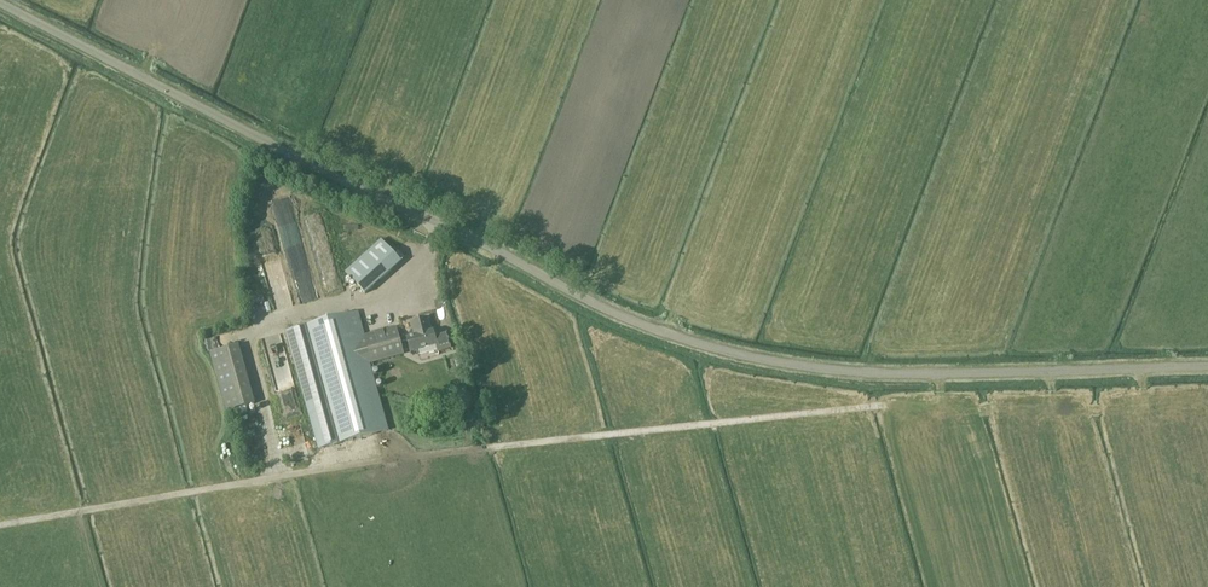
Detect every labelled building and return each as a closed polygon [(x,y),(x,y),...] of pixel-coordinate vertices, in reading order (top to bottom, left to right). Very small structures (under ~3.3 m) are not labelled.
[(382,240),(346,272),(365,294),(401,261),(382,240)] [(253,304),(247,305),(250,315),(256,314),(253,304)] [(320,449),(333,445),(388,430),(370,363),(404,353),(396,327),(365,335),(358,312),(287,332),(320,449)] [(438,352),(451,348),(447,333),(435,337),(433,332),(431,332),(427,318),(412,323),(413,329),(412,330),(407,338),(408,339),(407,339),(411,353),(437,346),(438,352)] [(227,412),(255,404),(239,346),(211,353),(227,412)]
